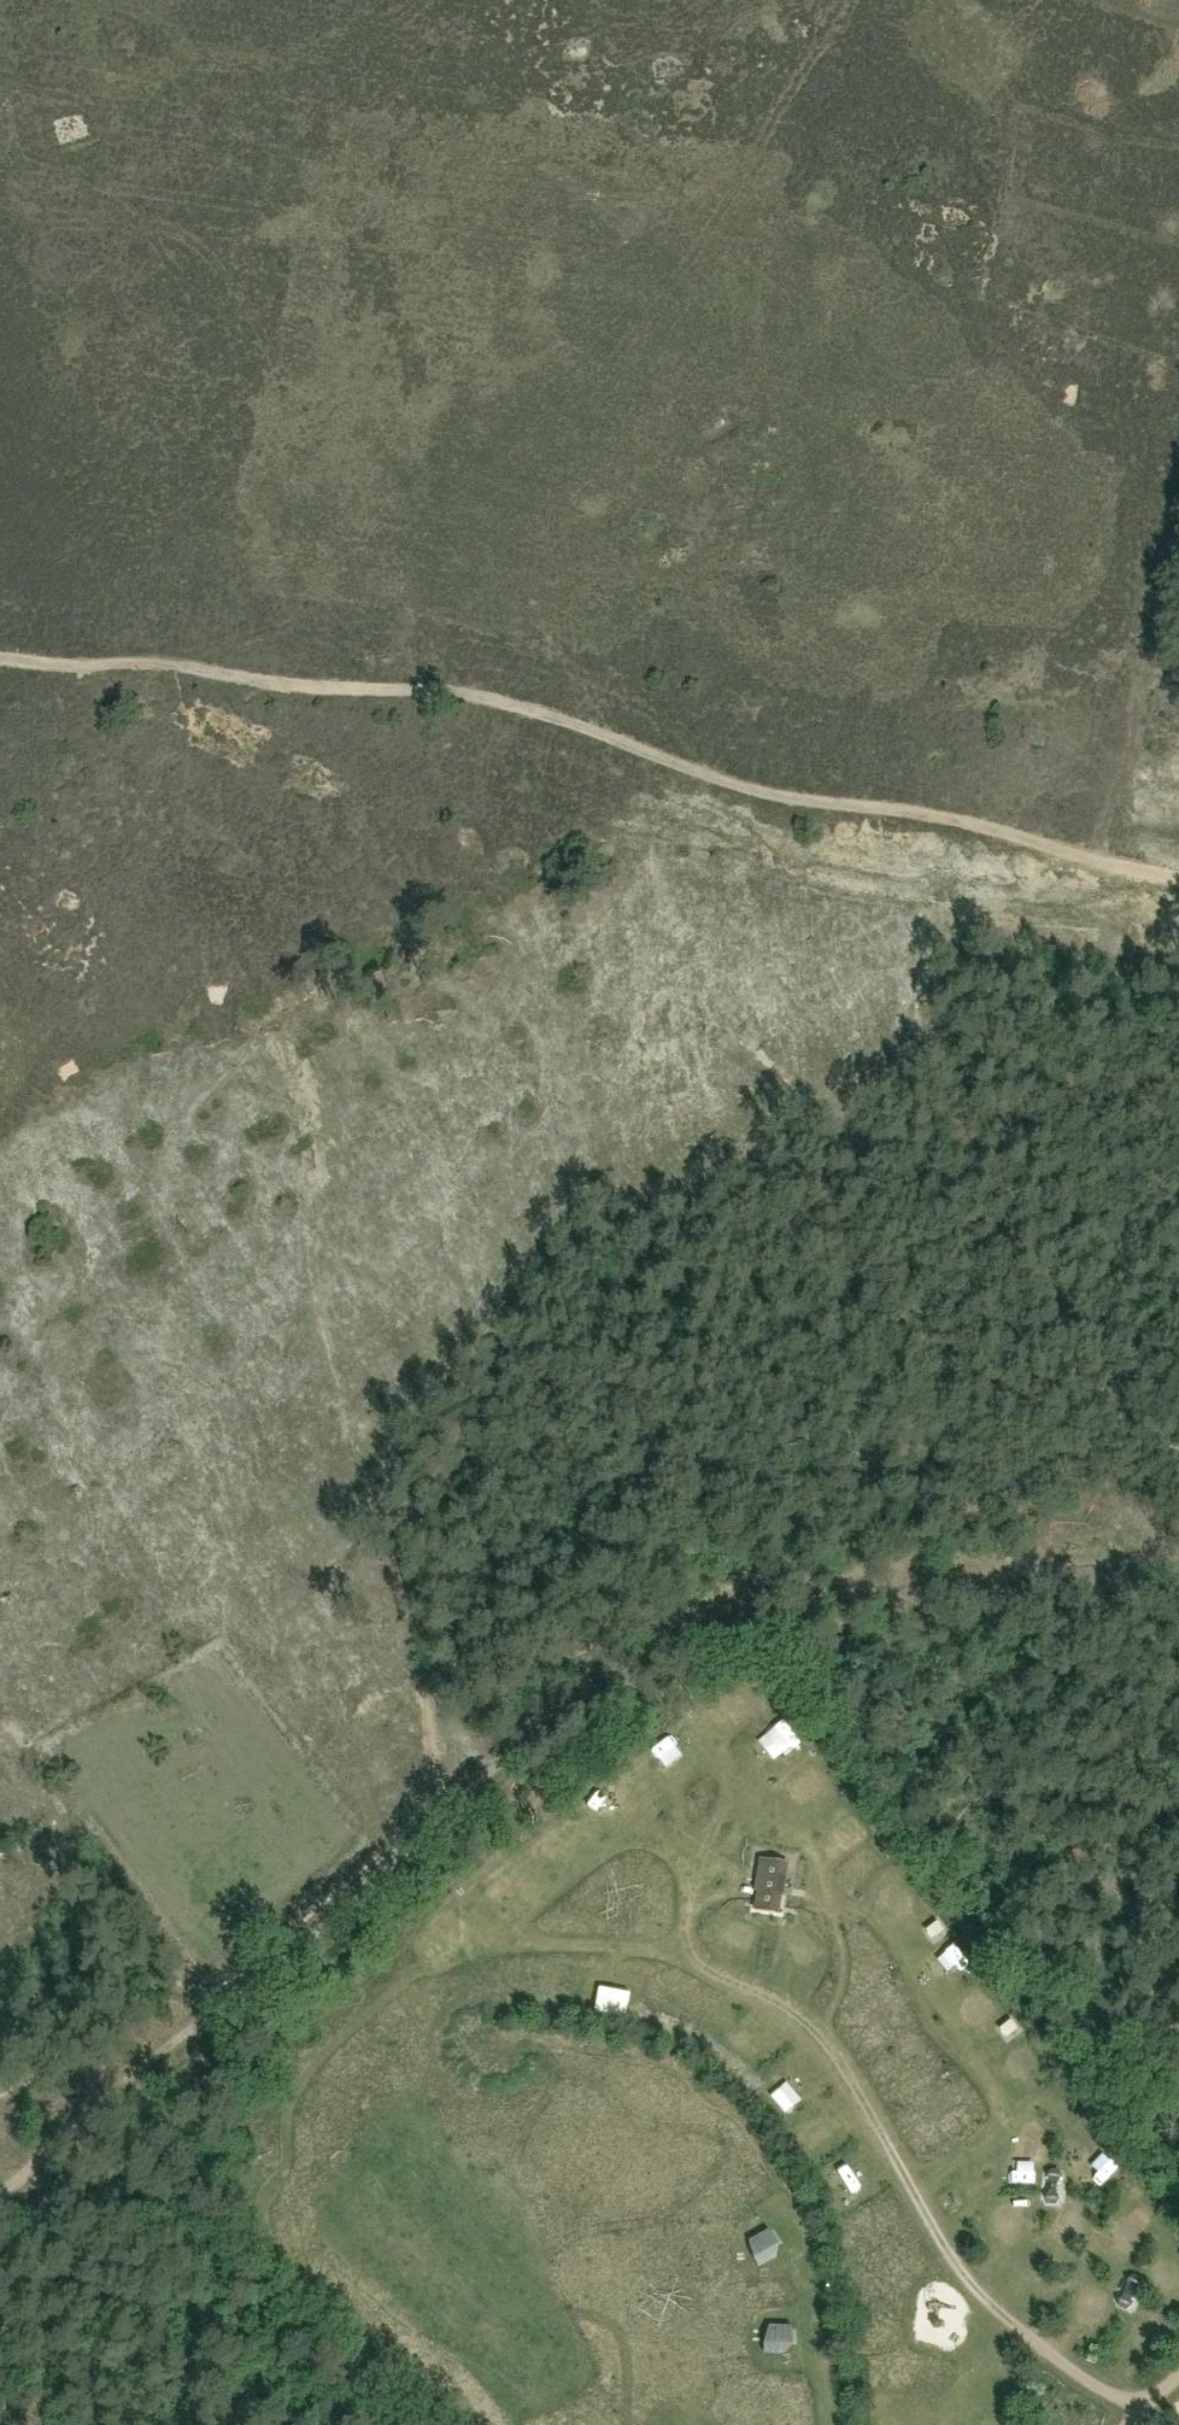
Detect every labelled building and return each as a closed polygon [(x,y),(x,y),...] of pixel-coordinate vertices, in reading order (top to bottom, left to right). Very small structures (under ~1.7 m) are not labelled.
[(787,1865),(762,1862),(755,1912),(779,1915),(787,1865)] [(945,1927),(939,1919),(929,1927),(935,1935),(945,1927)] [(1017,2029),(1011,2021),(1001,2029),(1007,2036),(1017,2029)] [(1062,2177),(1059,2171),(1052,2171),(1049,2176),(1052,2185),(1051,2191),(1052,2191),(1046,2199),(1049,2204),(1056,2205),(1060,2200),(1056,2191),(1057,2185),(1056,2185),(1062,2177)] [(753,2258),(759,2266),(777,2257),(779,2244),(768,2230),(749,2239),(753,2258)] [(1131,2298),(1134,2292),(1133,2291),(1141,2286),(1140,2280),(1134,2277),(1129,2280),(1130,2290),(1129,2289),(1127,2295),(1127,2296),(1120,2301),(1120,2307),(1127,2310),(1132,2307),(1131,2297),(1131,2298)] [(764,2342),(764,2352),(785,2353),(793,2344),(792,2325),(770,2324),(764,2342)]
